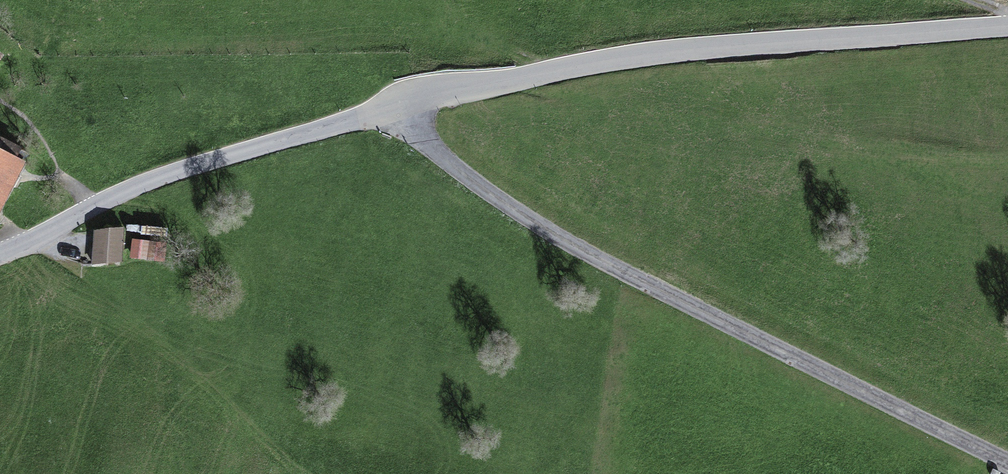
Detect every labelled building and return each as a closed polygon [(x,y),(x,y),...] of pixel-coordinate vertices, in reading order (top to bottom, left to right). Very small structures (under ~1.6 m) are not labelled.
[(28,159),(18,154),(23,146),(0,134),(0,214),(28,159)] [(124,226),(94,229),(92,263),(122,261),(124,226)] [(150,240),(132,238),(130,257),(148,259),(150,240)]
